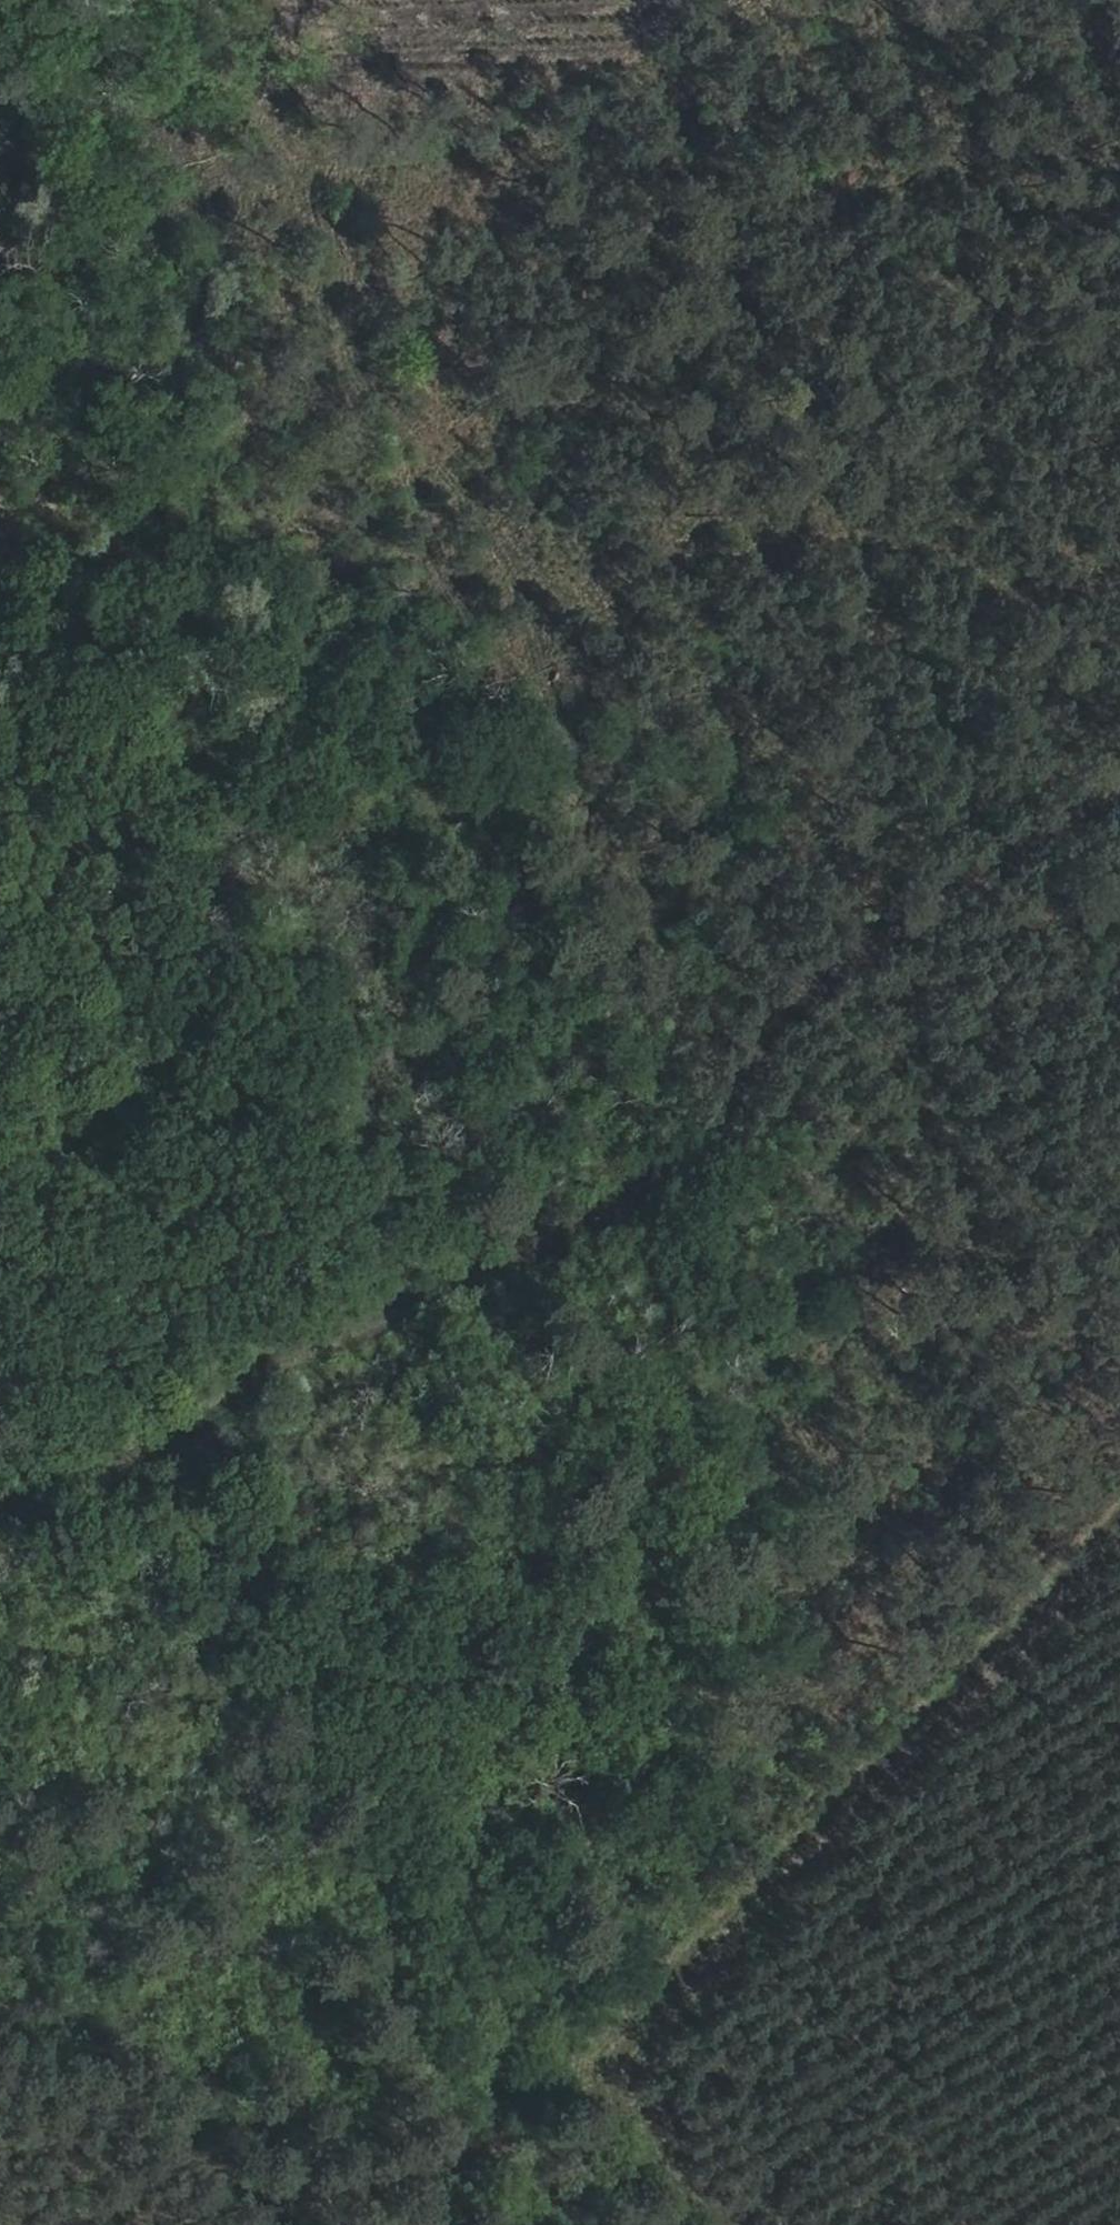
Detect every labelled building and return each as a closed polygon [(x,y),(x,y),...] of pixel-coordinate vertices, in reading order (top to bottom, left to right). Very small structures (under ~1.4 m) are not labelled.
[(12,946),(0,940),(0,969),(12,946)]
